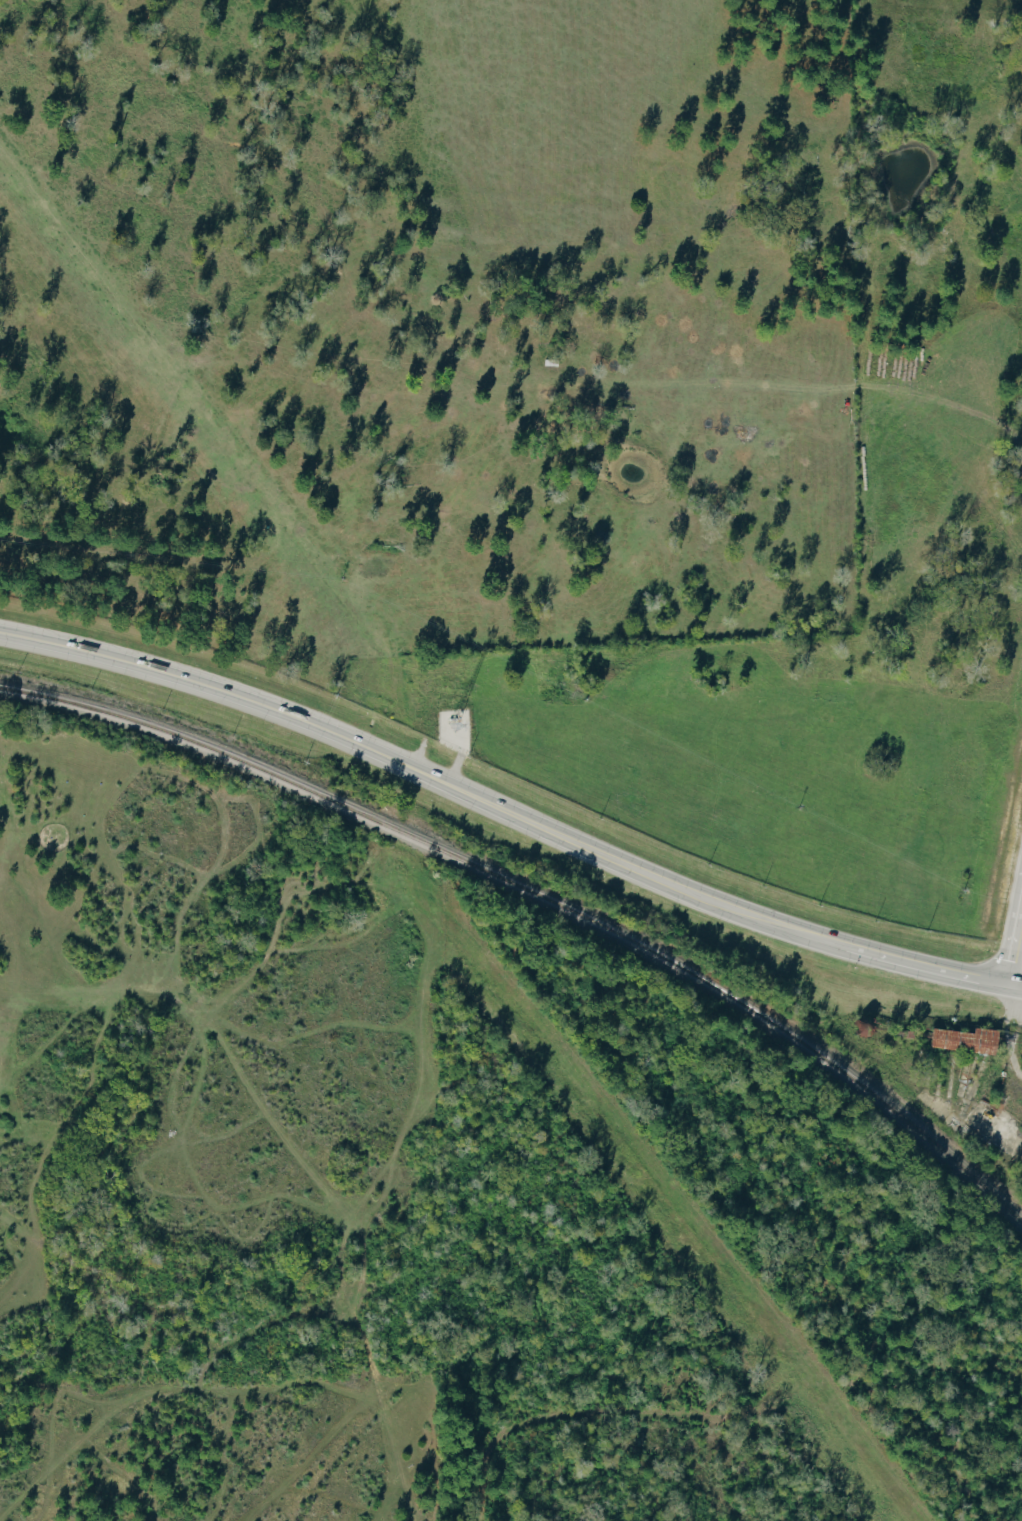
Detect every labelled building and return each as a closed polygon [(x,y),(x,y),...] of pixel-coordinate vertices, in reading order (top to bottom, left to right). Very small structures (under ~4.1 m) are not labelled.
[(1004,1031),(980,1028),(979,1033),(938,1029),(936,1049),(1001,1055),(1004,1031)]
